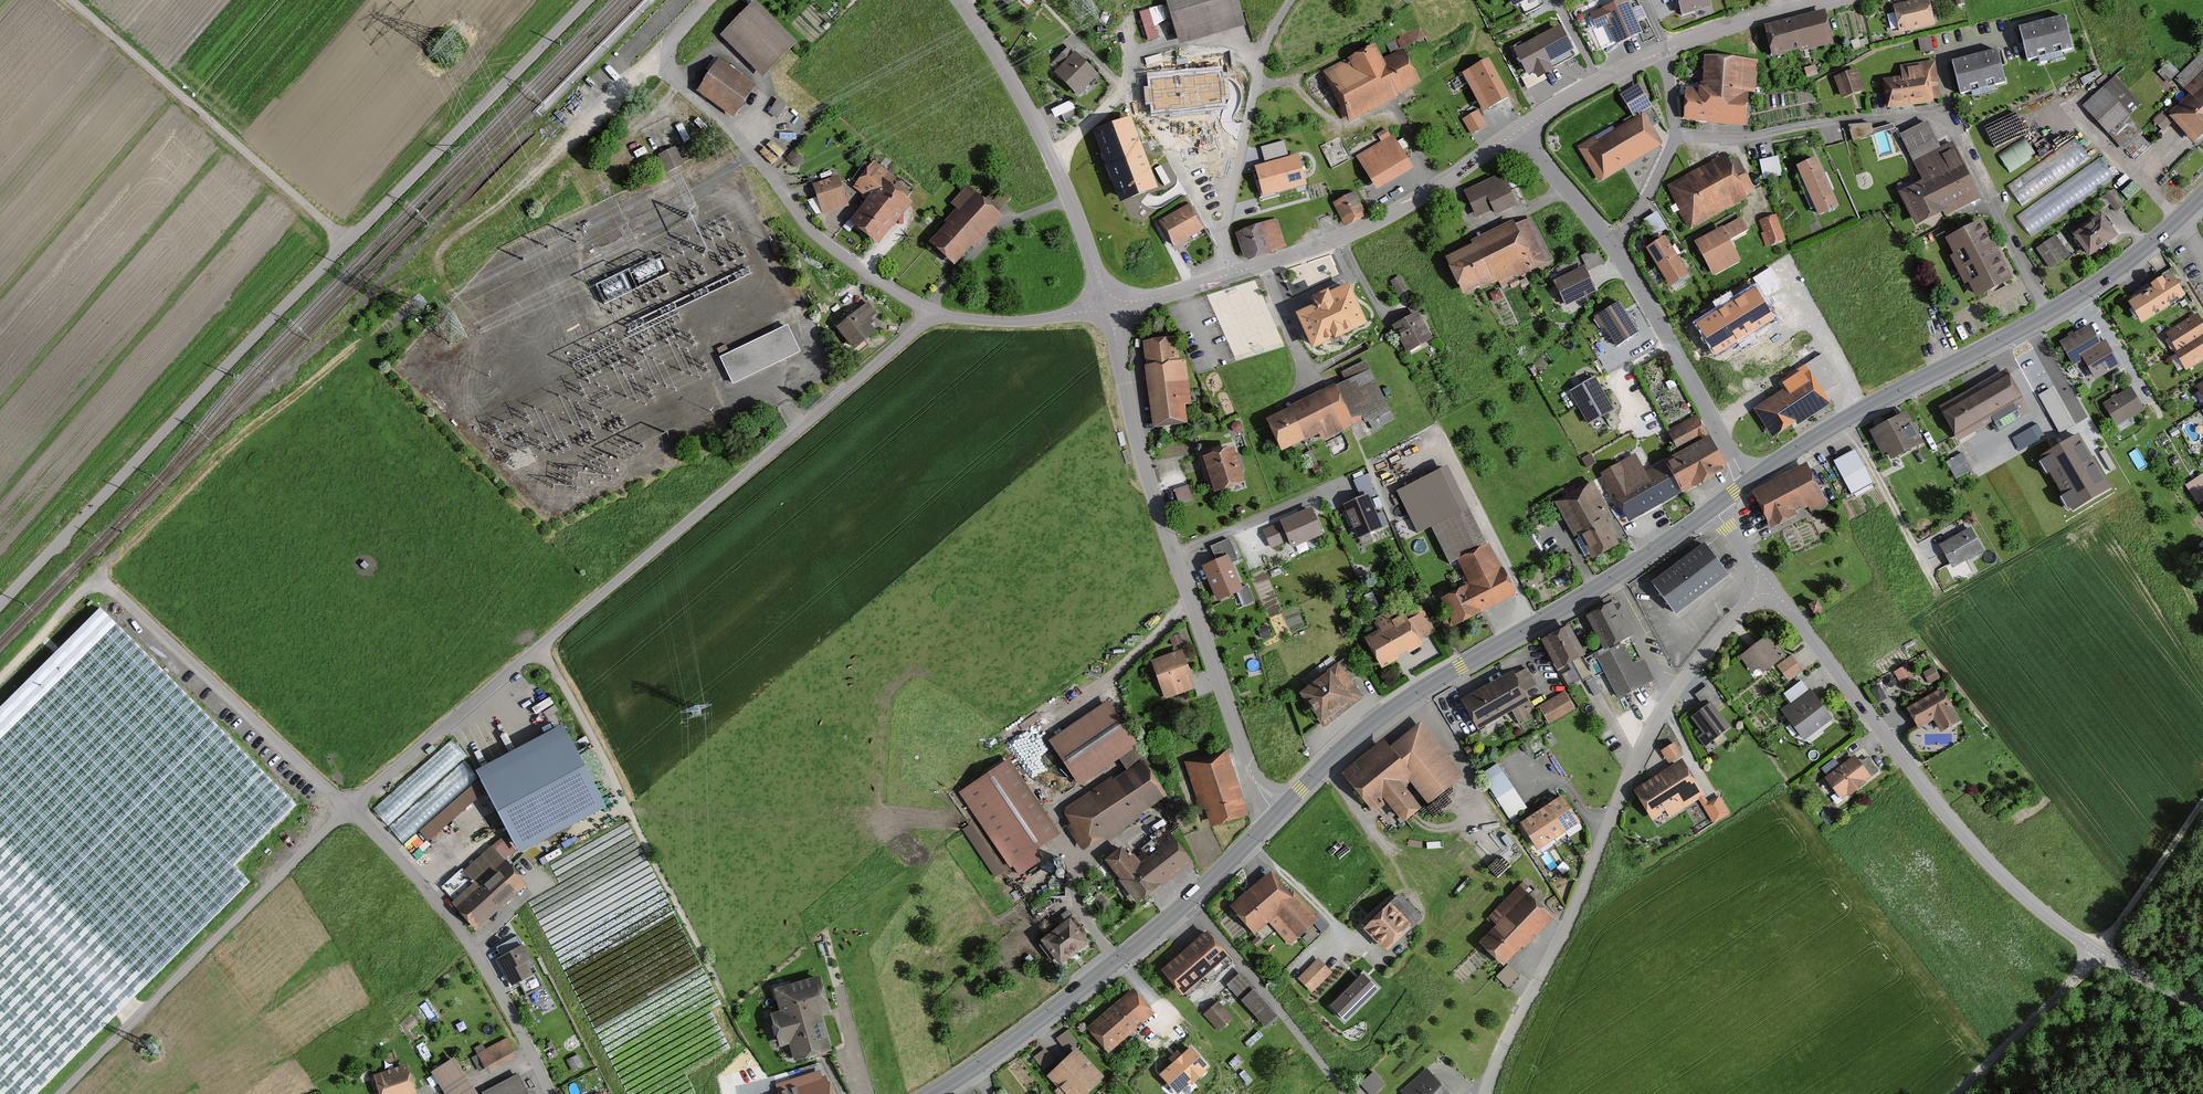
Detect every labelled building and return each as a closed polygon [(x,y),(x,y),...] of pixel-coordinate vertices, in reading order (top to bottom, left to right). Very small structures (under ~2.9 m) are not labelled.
[(1182,44),(1247,28),(1240,0),(1168,0),(1182,44)] [(1526,13),(1543,4),(1541,0),(1518,0),(1526,13)] [(1591,13),(1598,29),(1609,24),(1619,45),(1645,33),(1630,0),(1619,0),(1591,13)] [(1680,11),(1711,3),(1710,0),(1677,0),(1680,11)] [(1902,32),(1938,24),(1932,0),(1918,0),(1896,5),(1902,32)] [(723,34),(763,73),(794,41),(754,2),(723,34)] [(1139,13),(1148,43),(1160,39),(1156,28),(1167,24),(1162,6),(1139,13)] [(1776,58),(1835,42),(1827,11),(1768,26),(1776,58)] [(2020,28),(2029,62),(2077,50),(2068,15),(2020,28)] [(1561,27),(1516,50),(1528,71),(1521,75),(1528,88),(1546,78),(1543,73),(1552,68),(1548,60),(1572,48),(1561,27)] [(1412,44),(1426,38),(1422,28),(1408,33),(1412,44)] [(1934,52),(1932,36),(1919,38),(1922,54),(1934,52)] [(1377,46),(1326,72),(1351,121),(1427,83),(1409,48),(1384,60),(1377,46)] [(2002,48),(1952,62),(1962,96),(2012,82),(2002,48)] [(1076,50),(1054,71),(1077,96),(1100,76),(1076,50)] [(2173,114),(2198,139),(2202,134),(2202,52),(2191,64),(2185,58),(2176,67),(2181,71),(2174,78),(2185,90),(2188,86),(2195,93),(2173,114)] [(1707,89),(1687,88),(1685,120),(1748,125),(1750,93),(1758,93),(1760,59),(1709,56),(1707,89)] [(1507,96),(1488,60),(1466,72),(1486,108),(1507,96)] [(1903,75),(1884,79),(1889,108),(1942,100),(1936,60),(1901,66),(1903,75)] [(720,61),(700,89),(733,113),(753,86),(720,61)] [(2160,72),(2170,81),(2179,71),(2169,62),(2160,72)] [(1219,66),(1148,73),(1151,110),(1222,103),(1219,66)] [(1858,69),(1835,77),(1843,100),(1866,93),(1858,69)] [(2117,73),(2082,104),(2124,152),(2139,139),(2121,119),(2142,101),(2117,73)] [(1596,135),(1578,146),(1599,183),(1665,145),(1647,113),(1656,108),(1641,83),(1623,94),(1638,119),(1600,141),(1596,135)] [(778,98),(774,105),(783,111),(787,103),(778,98)] [(1056,119),(1076,108),(1071,100),(1052,111),(1056,119)] [(1486,124),(1478,111),(1464,119),(1472,132),(1486,124)] [(2160,128),(2171,122),(2166,112),(2155,117),(2160,128)] [(2002,118),(1985,128),(1998,150),(2015,140),(2002,118)] [(1096,132),(1120,198),(1156,186),(1132,119),(1096,132)] [(1852,140),(1875,135),(1871,120),(1849,125),(1852,140)] [(1900,192),(1918,228),(1981,197),(1954,142),(1943,148),(1929,120),(1902,134),(1924,180),(1900,192)] [(1358,155),(1380,192),(1418,169),(1395,131),(1390,134),(1387,128),(1379,133),(1384,140),(1358,155)] [(2025,136),(1999,153),(2010,171),(2036,154),(2025,136)] [(2020,204),(2092,158),(2078,137),(2007,182),(2020,204)] [(1284,139),(1261,146),(1265,160),(1288,153),(1284,139)] [(674,148),(659,155),(667,171),(682,163),(674,148)] [(1726,154),(1668,185),(1693,229),(1750,198),(1755,189),(1739,159),(1731,163),(1726,154)] [(1298,155),(1256,166),(1264,195),(1306,183),(1298,155)] [(1779,155),(1760,159),(1764,180),(1784,175),(1779,155)] [(1799,166),(1822,217),(1843,207),(1820,157),(1799,166)] [(2103,158),(2015,210),(2028,232),(2121,177),(2114,164),(2109,167),(2103,158)] [(874,160),(854,185),(871,198),(851,223),(880,246),(915,202),(893,185),(898,179),(874,160)] [(1467,189),(1479,217),(1494,211),(1496,215),(1519,205),(1505,172),(1467,189)] [(839,175),(814,184),(826,215),(850,206),(839,175)] [(958,210),(931,242),(955,265),(1007,216),(970,185),(953,204),(958,210)] [(2116,212),(2126,206),(2115,189),(2105,195),(2116,212)] [(1335,203),(1345,224),(1365,215),(1354,193),(1335,203)] [(1162,221),(1174,243),(1202,227),(1190,205),(1162,221)] [(1658,212),(1646,219),(1656,235),(1668,228),(1658,212)] [(2076,236),(2092,258),(2122,236),(2106,214),(2076,236)] [(1777,215),(1761,222),(1764,230),(1759,232),(1766,250),(1788,241),(1777,215)] [(1743,216),(1697,241),(1716,275),(1743,260),(1733,240),(1750,230),(1743,216)] [(1987,217),(1948,238),(1957,254),(1952,257),(1967,286),(1971,283),(1981,301),(2020,279),(1987,217)] [(1278,218),(1236,233),(1246,262),(1288,247),(1278,218)] [(1451,258),(1468,292),(1495,279),(1498,284),(1502,282),(1504,287),(1553,263),(1531,218),(1451,258)] [(2056,235),(2037,248),(2053,271),(2072,258),(2056,235)] [(1669,236),(1647,248),(1671,287),(1692,274),(1669,236)] [(1558,281),(1569,305),(1598,292),(1588,271),(1605,263),(1597,246),(1580,254),(1586,268),(1558,281)] [(2172,275),(2132,300),(2145,321),(2185,295),(2172,275)] [(1407,289),(1399,277),(1392,281),(1399,293),(1407,289)] [(1320,306),(1299,315),(1315,351),(1373,326),(1354,282),(1317,298),(1320,306)] [(1755,286),(1695,322),(1715,355),(1775,319),(1755,286)] [(869,300),(836,328),(857,353),(880,333),(874,326),(878,323),(874,317),(879,312),(869,300)] [(1597,317),(1618,348),(1643,331),(1622,301),(1597,317)] [(1422,311),(1394,325),(1409,355),(1437,341),(1422,311)] [(2167,331),(2188,369),(2202,361),(2202,315),(2201,312),(2167,331)] [(800,351),(788,325),(720,357),(733,383),(800,351)] [(2090,326),(2062,342),(2074,362),(2083,356),(2095,377),(2118,364),(2105,341),(2100,344),(2090,326)] [(1172,338),(1145,340),(1155,427),(1191,423),(1187,404),(1193,403),(1183,358),(1172,338)] [(1346,381),(1269,418),(1285,452),(1321,435),(1325,440),(1366,419),(1372,431),(1395,420),(1366,360),(1341,372),(1346,381)] [(1784,392),(1756,409),(1771,432),(1776,435),(1830,402),(1806,363),(1777,381),(1784,392)] [(2006,371),(1942,407),(1959,435),(1993,416),(1999,427),(2028,411),(2006,371)] [(1570,391),(1588,425),(1616,410),(1598,376),(1570,391)] [(2133,387),(2105,403),(2121,433),(2133,426),(2129,418),(2145,410),(2133,387)] [(2073,425),(2052,388),(2039,395),(2060,432),(2073,425)] [(1909,410),(1872,429),(1879,446),(1894,459),(1926,442),(1909,410)] [(1697,417),(1669,431),(1678,451),(1707,436),(1697,417)] [(2044,437),(2037,425),(2014,438),(2021,450),(2044,437)] [(2078,434),(2041,456),(2073,509),(2109,488),(2078,434)] [(1713,438),(1668,460),(1684,493),(1729,471),(1713,438)] [(1237,447),(1205,458),(1217,493),(1249,483),(1237,447)] [(1857,447),(1834,459),(1852,494),(1875,482),(1857,447)] [(1663,462),(1646,472),(1638,456),(1605,475),(1631,523),(1681,495),(1663,462)] [(1428,528),(1470,508),(1448,464),(1396,490),(1418,534),(1428,528)] [(1807,464),(1752,492),(1771,529),(1799,515),(1796,509),(1808,503),(1813,512),(1827,505),(1807,464)] [(2202,500),(2202,472),(2186,484),(2199,503),(2202,500)] [(1369,474),(1355,479),(1362,498),(1376,492),(1369,474)] [(1191,486),(1170,490),(1173,505),(1193,501),(1191,486)] [(1591,487),(1558,503),(1574,537),(1580,534),(1594,563),(1622,549),(1591,487)] [(1369,497),(1346,507),(1360,540),(1383,530),(1369,497)] [(1278,524),(1263,529),(1270,548),(1288,541),(1293,546),(1323,534),(1312,505),(1276,519),(1278,524)] [(1456,560),(1487,545),(1470,508),(1428,528),(1446,565),(1456,560)] [(1971,526),(1939,543),(1952,566),(1983,549),(1971,526)] [(1219,562),(1204,567),(1219,605),(1240,597),(1245,609),(1256,605),(1248,585),(1243,587),(1233,562),(1238,560),(1231,542),(1214,548),(1219,562)] [(1487,545),(1456,560),(1469,586),(1441,600),(1454,624),(1512,596),(1487,545)] [(1707,546),(1653,583),(1676,616),(1730,579),(1707,546)] [(1617,602),(1589,617),(1606,650),(1608,653),(1631,641),(1636,638),(1617,602)] [(1380,631),(1367,638),(1383,668),(1424,646),(1421,641),(1436,633),(1422,607),(1407,615),(1402,604),(1373,619),(1380,631)] [(1569,626),(1544,640),(1558,666),(1583,653),(1569,626)] [(1777,667),(1789,659),(1773,637),(1742,658),(1753,673),(1760,668),(1765,676),(1777,667)] [(1631,641),(1608,653),(1606,650),(1596,655),(1620,701),(1654,683),(1631,641)] [(1184,651),(1152,661),(1164,700),(1196,691),(1184,651)] [(149,657),(0,805),(0,870),(48,918),(230,738),(149,657)] [(1789,659),(1777,667),(1788,683),(1802,673),(1791,658),(1789,659)] [(1364,699),(1339,664),(1301,691),(1326,726),(1364,699)] [(1924,671),(1931,684),(1944,677),(1936,664),(1924,671)] [(1899,684),(1915,679),(1910,665),(1895,670),(1899,684)] [(1514,671),(1464,699),(1479,726),(1512,708),(1520,724),(1537,714),(1523,690),(1535,684),(1527,669),(1517,675),(1514,671)] [(1806,743),(1835,721),(1804,680),(1783,696),(1790,705),(1782,711),(1806,743)] [(1537,686),(1527,693),(1533,702),(1543,694),(1537,686)] [(1909,708),(1919,725),(1935,716),(1942,729),(1959,720),(1942,690),(1909,708)] [(1573,708),(1563,693),(1540,707),(1550,722),(1573,708)] [(1080,788),(1141,749),(1111,703),(1050,741),(1080,788)] [(1729,727),(1711,704),(1693,718),(1705,733),(1699,737),(1705,745),(1729,727)] [(1386,741),(1345,774),(1375,811),(1388,801),(1406,824),(1425,809),(1407,787),(1411,783),(1430,806),(1466,777),(1422,723),(1391,748),(1386,741)] [(562,727),(480,770),(520,847),(602,804),(562,727)] [(454,738),(372,806),(401,840),(478,776),(463,758),(467,754),(454,738)] [(1662,752),(1670,765),(1684,757),(1677,744),(1662,752)] [(1228,748),(1185,761),(1201,812),(1208,812),(1213,829),(1249,818),(1228,748)] [(1855,757),(1826,778),(1844,802),(1873,780),(1855,757)] [(1171,800),(1145,758),(1061,809),(1071,826),(1066,829),(1082,854),(1171,800)] [(1061,838),(1011,760),(960,793),(1011,871),(1061,838)] [(1684,760),(1635,791),(1654,822),(1667,814),(1671,819),(1699,802),(1706,798),(1684,760)] [(1505,771),(1486,782),(1511,822),(1529,811),(1505,771)] [(1709,803),(1706,798),(1699,802),(1713,826),(1731,815),(1720,796),(1709,803)] [(1565,797),(1522,823),(1539,850),(1581,824),(1565,797)] [(1190,863),(1168,834),(1135,859),(1126,847),(1107,861),(1138,903),(1190,863)] [(475,885),(454,905),(477,930),(526,887),(493,850),(465,874),(475,885)] [(1271,871),(1231,906),(1255,934),(1271,921),(1291,945),(1317,924),(1271,871)] [(1519,884),(1487,916),(1498,927),(1481,944),(1505,967),(1554,918),(1519,884)] [(1401,894),(1364,931),(1388,954),(1424,917),(1401,894)] [(1072,915),(1043,939),(1065,967),(1094,943),(1072,915)] [(1208,932),(1163,970),(1184,995),(1230,957),(1208,932)] [(522,948),(498,960),(512,989),(536,977),(522,948)] [(1330,972),(1318,960),(1299,979),(1312,991),(1330,972)] [(1228,985),(1242,1001),(1255,990),(1242,973),(1228,985)] [(1364,975),(1332,1006),(1345,1019),(1377,988),(1364,975)] [(792,1046),(797,1062),(834,1052),(825,1017),(834,1015),(824,976),(775,989),(781,1012),(773,1015),(782,1049),(792,1046)] [(1135,989),(1088,1028),(1109,1053),(1155,1014),(1135,989)] [(1279,1017),(1255,990),(1242,1001),(1266,1029),(1279,1017)] [(1218,1004),(1204,1015),(1219,1032),(1232,1020),(1218,1004)] [(481,1074),(517,1057),(509,1041),(473,1058),(481,1074)] [(1036,1052),(1041,1067),(1055,1062),(1050,1047),(1036,1052)] [(1191,1047),(1160,1074),(1178,1093),(1209,1067),(1191,1047)] [(1047,1076),(1059,1089),(1055,1092),(1057,1093),(1088,1093),(1106,1078),(1077,1048),(1047,1076)] [(456,1059),(433,1073),(446,1093),(478,1093),(456,1059)] [(373,1075),(379,1093),(416,1093),(407,1065),(373,1075)] [(1400,1091),(1404,1093),(1454,1093),(1427,1065),(1400,1091)] [(1369,1093),(1373,1093),(1386,1086),(1377,1072),(1362,1082),(1369,1093)] [(518,1075),(483,1093),(529,1093),(518,1075)] [(828,1077),(817,1081),(815,1075),(767,1089),(769,1093),(833,1093),(828,1077)]
